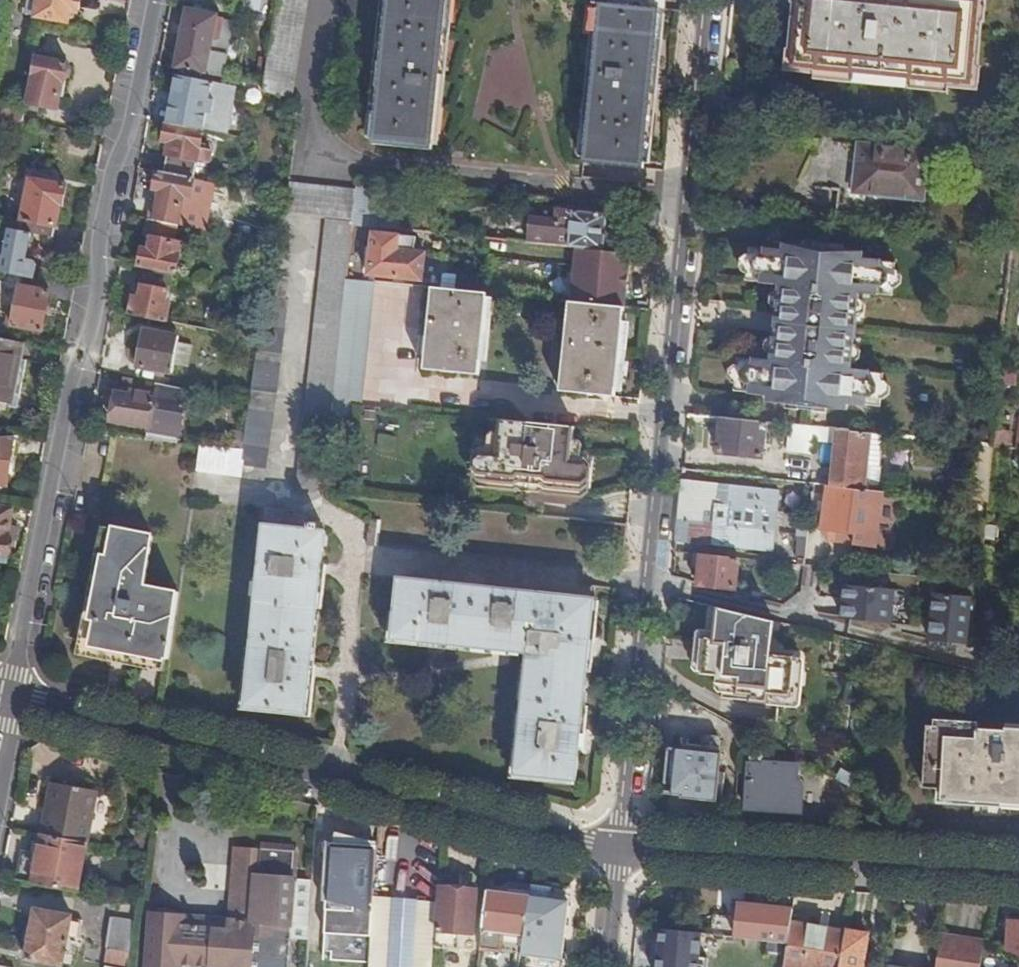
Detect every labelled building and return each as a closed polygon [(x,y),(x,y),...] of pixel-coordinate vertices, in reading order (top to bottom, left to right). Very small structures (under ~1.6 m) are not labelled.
[(32,2),(29,15),(69,23),(71,12),(78,12),(81,0),(23,0),(32,2)] [(294,98),(309,0),(279,0),(265,85),(264,92),(294,98)] [(375,142),(435,147),(450,0),(390,0),(375,142)] [(667,10),(668,0),(615,0),(615,4),(662,9),(667,10)] [(797,10),(792,67),(969,84),(976,13),(950,11),(951,0),(852,0),(853,3),(839,21),(824,20),(824,13),(797,10)] [(797,10),(824,13),(824,20),(839,21),(853,3),(852,0),(798,0),(797,10)] [(645,169),(662,9),(615,4),(601,3),(586,164),(645,169)] [(177,68),(225,78),(234,29),(221,27),(216,25),(218,15),(189,10),(177,68)] [(36,57),(28,104),(59,109),(64,82),(67,82),(70,64),(36,57)] [(225,135),(235,86),(178,75),(174,95),(179,95),(177,107),(173,126),(204,131),(225,135)] [(195,179),(206,181),(212,149),(201,147),(204,131),(173,126),(168,125),(165,142),(171,144),(166,173),(195,179)] [(928,151),(858,144),(851,214),(921,221),(928,151)] [(180,225),(196,228),(197,217),(182,215),(183,208),(199,210),(200,197),(192,195),(195,179),(166,173),(160,172),(157,190),(162,192),(160,202),(158,202),(154,220),(180,225)] [(33,233),(56,237),(62,206),(64,206),(68,186),(33,179),(23,231),(33,233)] [(358,190),(354,221),(353,225),(363,225),(379,227),(384,181),(359,179),(358,190)] [(288,213),(328,218),(354,221),(358,190),(292,182),(290,182),(285,213),(288,213)] [(578,247),(605,249),(609,215),(560,210),(558,219),(539,217),(536,242),(578,247)] [(297,490),(324,493),(333,414),(334,402),(348,279),(353,231),(353,225),(354,221),(328,218),(311,368),(297,490)] [(141,267),(143,268),(174,274),(178,275),(181,256),(183,257),(186,244),(177,242),(180,225),(154,220),(151,219),(147,237),(153,238),(151,250),(145,249),(141,267)] [(11,230),(9,239),(31,242),(33,233),(23,231),(11,230)] [(401,236),(375,232),(369,275),(407,279),(410,250),(400,249),(401,236)] [(486,251),(493,252),(509,254),(510,239),(487,237),(486,251)] [(25,277),(29,260),(28,257),(31,242),(9,239),(7,252),(0,252),(0,273),(25,277)] [(780,282),(779,289),(783,296),(782,309),(797,310),(794,336),(779,335),(778,348),(772,353),(772,359),(754,357),(750,391),(768,394),(767,399),(788,402),(788,398),(801,399),(800,403),(800,407),(816,409),(817,401),(828,403),(827,406),(847,409),(848,401),(866,403),(867,396),(873,397),(878,391),(878,385),(874,379),(869,378),(870,370),(851,368),(851,361),(847,356),(848,348),(853,344),(856,315),(852,310),(853,302),(859,298),(859,291),(878,293),(879,284),(883,284),(889,280),(890,273),(885,267),(881,267),(881,259),(862,257),(862,251),(844,249),(844,253),(833,252),(833,245),(817,243),(817,250),(804,248),(804,245),(784,242),(783,249),(765,246),(761,279),(780,282)] [(630,273),(632,252),(605,249),(578,247),(576,268),(630,273)] [(29,260),(25,277),(37,279),(40,263),(36,258),(28,257),(29,260)] [(135,297),(132,315),(168,322),(172,304),(168,303),(174,274),(143,268),(139,285),(144,286),(142,297),(135,297)] [(573,302),(626,308),(630,273),(576,268),(573,302)] [(52,294),(75,299),(77,287),(37,279),(25,277),(23,286),(21,286),(14,325),(45,331),(52,294)] [(334,402),(355,404),(361,405),(374,282),(348,279),(334,402)] [(480,376),(489,294),(434,288),(425,371),(480,376)] [(783,296),(779,289),(772,353),(778,348),(779,335),(794,336),(797,310),(782,309),(783,296)] [(202,446),(198,471),(265,481),(278,390),(283,325),(284,325),(290,299),(269,295),(261,340),(251,402),(244,450),(202,446)] [(618,398),(627,308),(626,308),(573,302),(571,302),(562,392),(618,398)] [(181,337),(146,331),(140,367),(174,374),(181,337)] [(0,338),(0,399),(21,403),(22,397),(14,396),(21,358),(23,347),(28,348),(29,343),(0,338)] [(14,396),(22,397),(30,360),(21,358),(14,396)] [(151,427),(150,433),(178,438),(188,390),(125,378),(123,388),(119,388),(117,397),(113,398),(110,414),(113,416),(112,421),(151,427)] [(334,402),(333,414),(354,417),(355,404),(334,402)] [(1007,411),(997,410),(993,446),(1003,447),(1007,411)] [(767,422),(723,417),(719,451),(764,456),(767,422)] [(569,447),(572,426),(499,419),(497,440),(485,439),(481,471),(514,475),(518,472),(546,474),(547,478),(577,481),(581,449),(569,447)] [(787,450),(812,453),(814,440),(815,427),(790,424),(787,450)] [(878,466),(881,434),(815,427),(814,440),(835,442),(831,485),(869,489),(869,484),(871,465),(878,466)] [(150,433),(148,440),(159,441),(166,441),(178,442),(178,438),(150,433)] [(0,437),(0,485),(10,486),(16,436),(0,437)] [(988,502),(993,446),(977,444),(972,500),(988,502)] [(880,466),(878,466),(871,465),(869,484),(878,485),(880,466)] [(779,490),(682,479),(676,541),(773,551),(779,490)] [(877,547),(884,491),(869,489),(831,485),(828,485),(822,528),(855,532),(854,544),(877,547)] [(9,555),(13,537),(9,536),(14,509),(0,507),(0,553),(9,555)] [(267,524),(266,524),(247,704),(307,710),(326,531),(321,530),(322,521),(309,520),(309,528),(293,527),(295,510),(269,508),(267,524)] [(983,551),(986,521),(961,518),(958,549),(983,551)] [(165,671),(167,659),(132,654),(121,652),(99,649),(103,623),(97,622),(106,562),(111,562),(115,533),(103,531),(85,659),(165,671)] [(167,659),(171,660),(181,593),(146,587),(153,538),(115,533),(111,562),(106,562),(97,622),(103,623),(99,649),(121,652),(124,634),(135,636),(132,654),(167,659)] [(8,561),(9,555),(0,553),(0,560),(8,561)] [(737,589),(740,557),(700,554),(698,585),(737,589)] [(528,654),(515,775),(576,781),(596,600),(399,578),(392,638),(528,654)] [(903,620),(904,584),(846,582),(845,619),(903,620)] [(933,642),(980,643),(981,592),(935,590),(933,642)] [(771,653),(774,620),(717,606),(714,638),(705,637),(702,673),(724,675),(724,683),(738,685),(737,694),(751,696),(752,702),(770,703),(771,696),(792,698),(796,656),(771,653)] [(121,652),(132,654),(135,636),(124,634),(121,652)] [(926,724),(922,787),(943,788),(943,796),(1018,801),(1018,730),(926,724)] [(704,751),(671,747),(666,792),(683,793),(683,795),(716,799),(720,760),(721,753),(721,742),(718,738),(709,737),(705,740),(704,751)] [(785,806),(803,806),(804,780),(797,780),(798,764),(766,761),(767,752),(752,751),(752,763),(749,763),(747,808),(785,811),(785,806)] [(228,794),(231,784),(215,780),(212,791),(228,794)] [(47,818),(44,834),(87,842),(97,792),(57,784),(51,818),(47,818)] [(44,834),(34,885),(78,892),(87,842),(44,834)] [(260,875),(262,848),(235,847),(233,873),(260,875)] [(274,849),(262,848),(260,875),(233,873),(230,921),(151,913),(146,966),(182,966),(182,965),(212,966),(265,966),(273,867),(274,849)] [(295,851),(274,849),(273,867),(295,861),(295,851)] [(273,867),(265,966),(292,966),(294,923),(311,925),(314,879),(293,878),(295,861),(273,867)] [(329,863),(326,863),(324,914),(335,914),(334,934),(363,936),(366,869),(329,867),(329,863)] [(461,896),(461,889),(458,885),(448,884),(442,888),(437,946),(460,948),(462,932),(473,932),(477,898),(461,896)] [(532,884),(531,895),(531,896),(551,898),(553,887),(532,884)] [(477,890),(461,889),(461,896),(477,898),(477,890)] [(531,895),(488,889),(481,946),(503,949),(505,932),(525,934),(531,896),(531,895)] [(551,898),(531,896),(525,934),(522,952),(562,957),(570,900),(551,898)] [(374,897),(371,959),(371,966),(432,966),(438,901),(374,897)] [(789,942),(793,922),(795,909),(742,904),(738,937),(789,942)] [(36,909),(32,934),(69,940),(73,916),(36,909)] [(110,948),(133,951),(136,921),(113,919),(109,947),(110,948)] [(1010,952),(1018,955),(1018,922),(1011,921),(1010,952)] [(847,931),(793,922),(789,942),(785,966),(841,966),(847,931)] [(667,930),(663,966),(666,966),(700,966),(702,940),(682,937),(683,932),(667,930)] [(869,934),(847,931),(841,966),(864,966),(869,934)] [(505,932),(503,949),(522,952),(525,934),(505,932)] [(69,940),(32,934),(28,959),(64,966),(69,940)] [(987,942),(942,935),(936,966),(983,966),(987,942)] [(133,951),(110,948),(107,963),(108,964),(108,966),(131,966),(133,951)]
